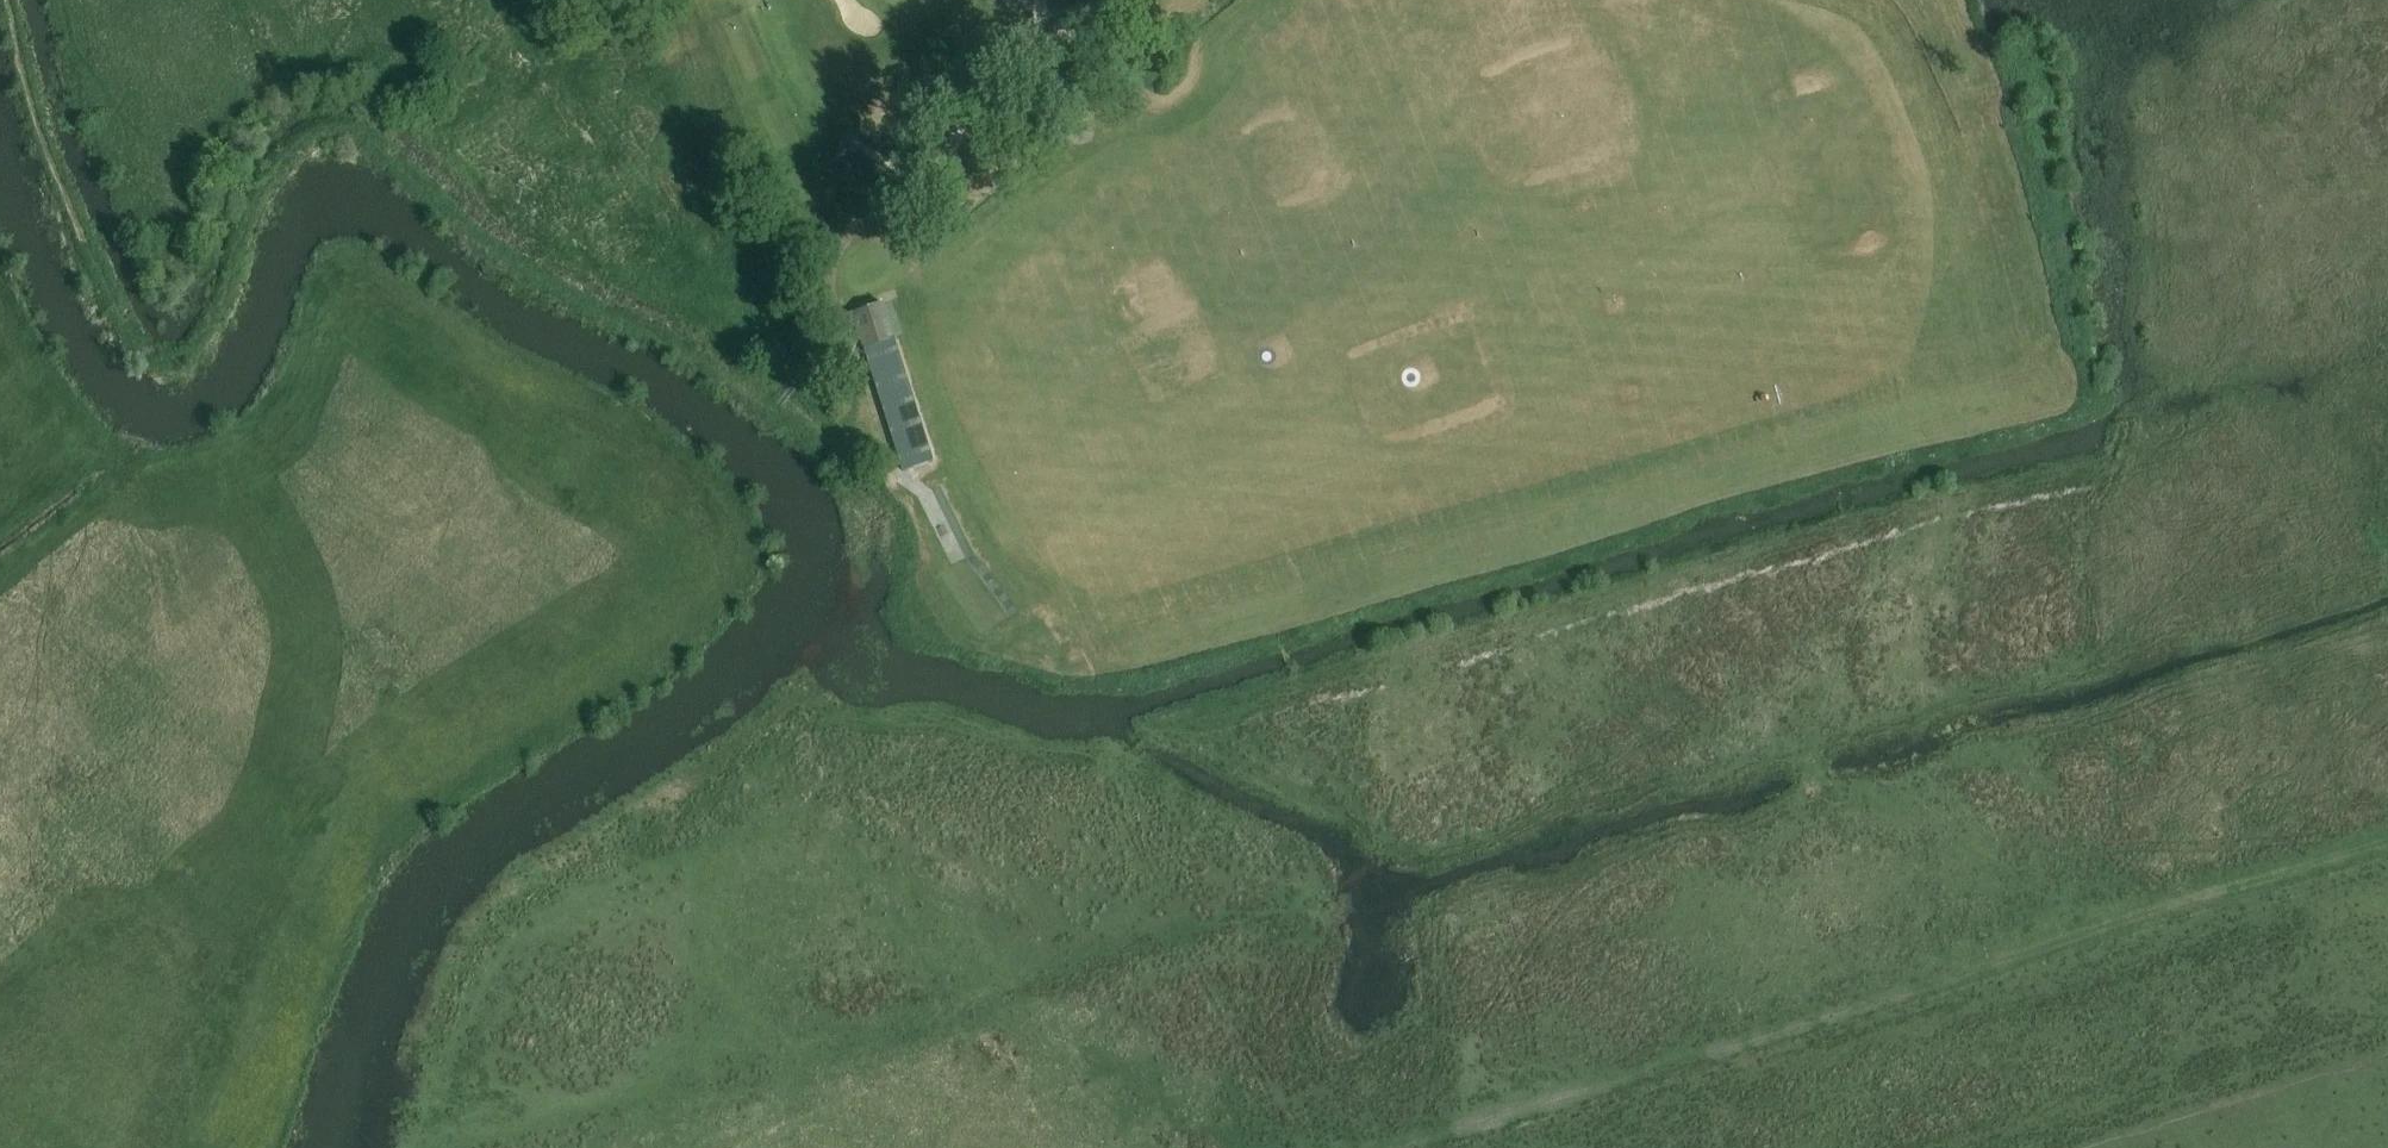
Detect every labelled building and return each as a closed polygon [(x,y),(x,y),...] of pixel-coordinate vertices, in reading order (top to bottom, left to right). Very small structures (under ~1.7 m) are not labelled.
[(905,475),(936,465),(886,305),(845,318),(850,331),(859,328),(905,475)]
